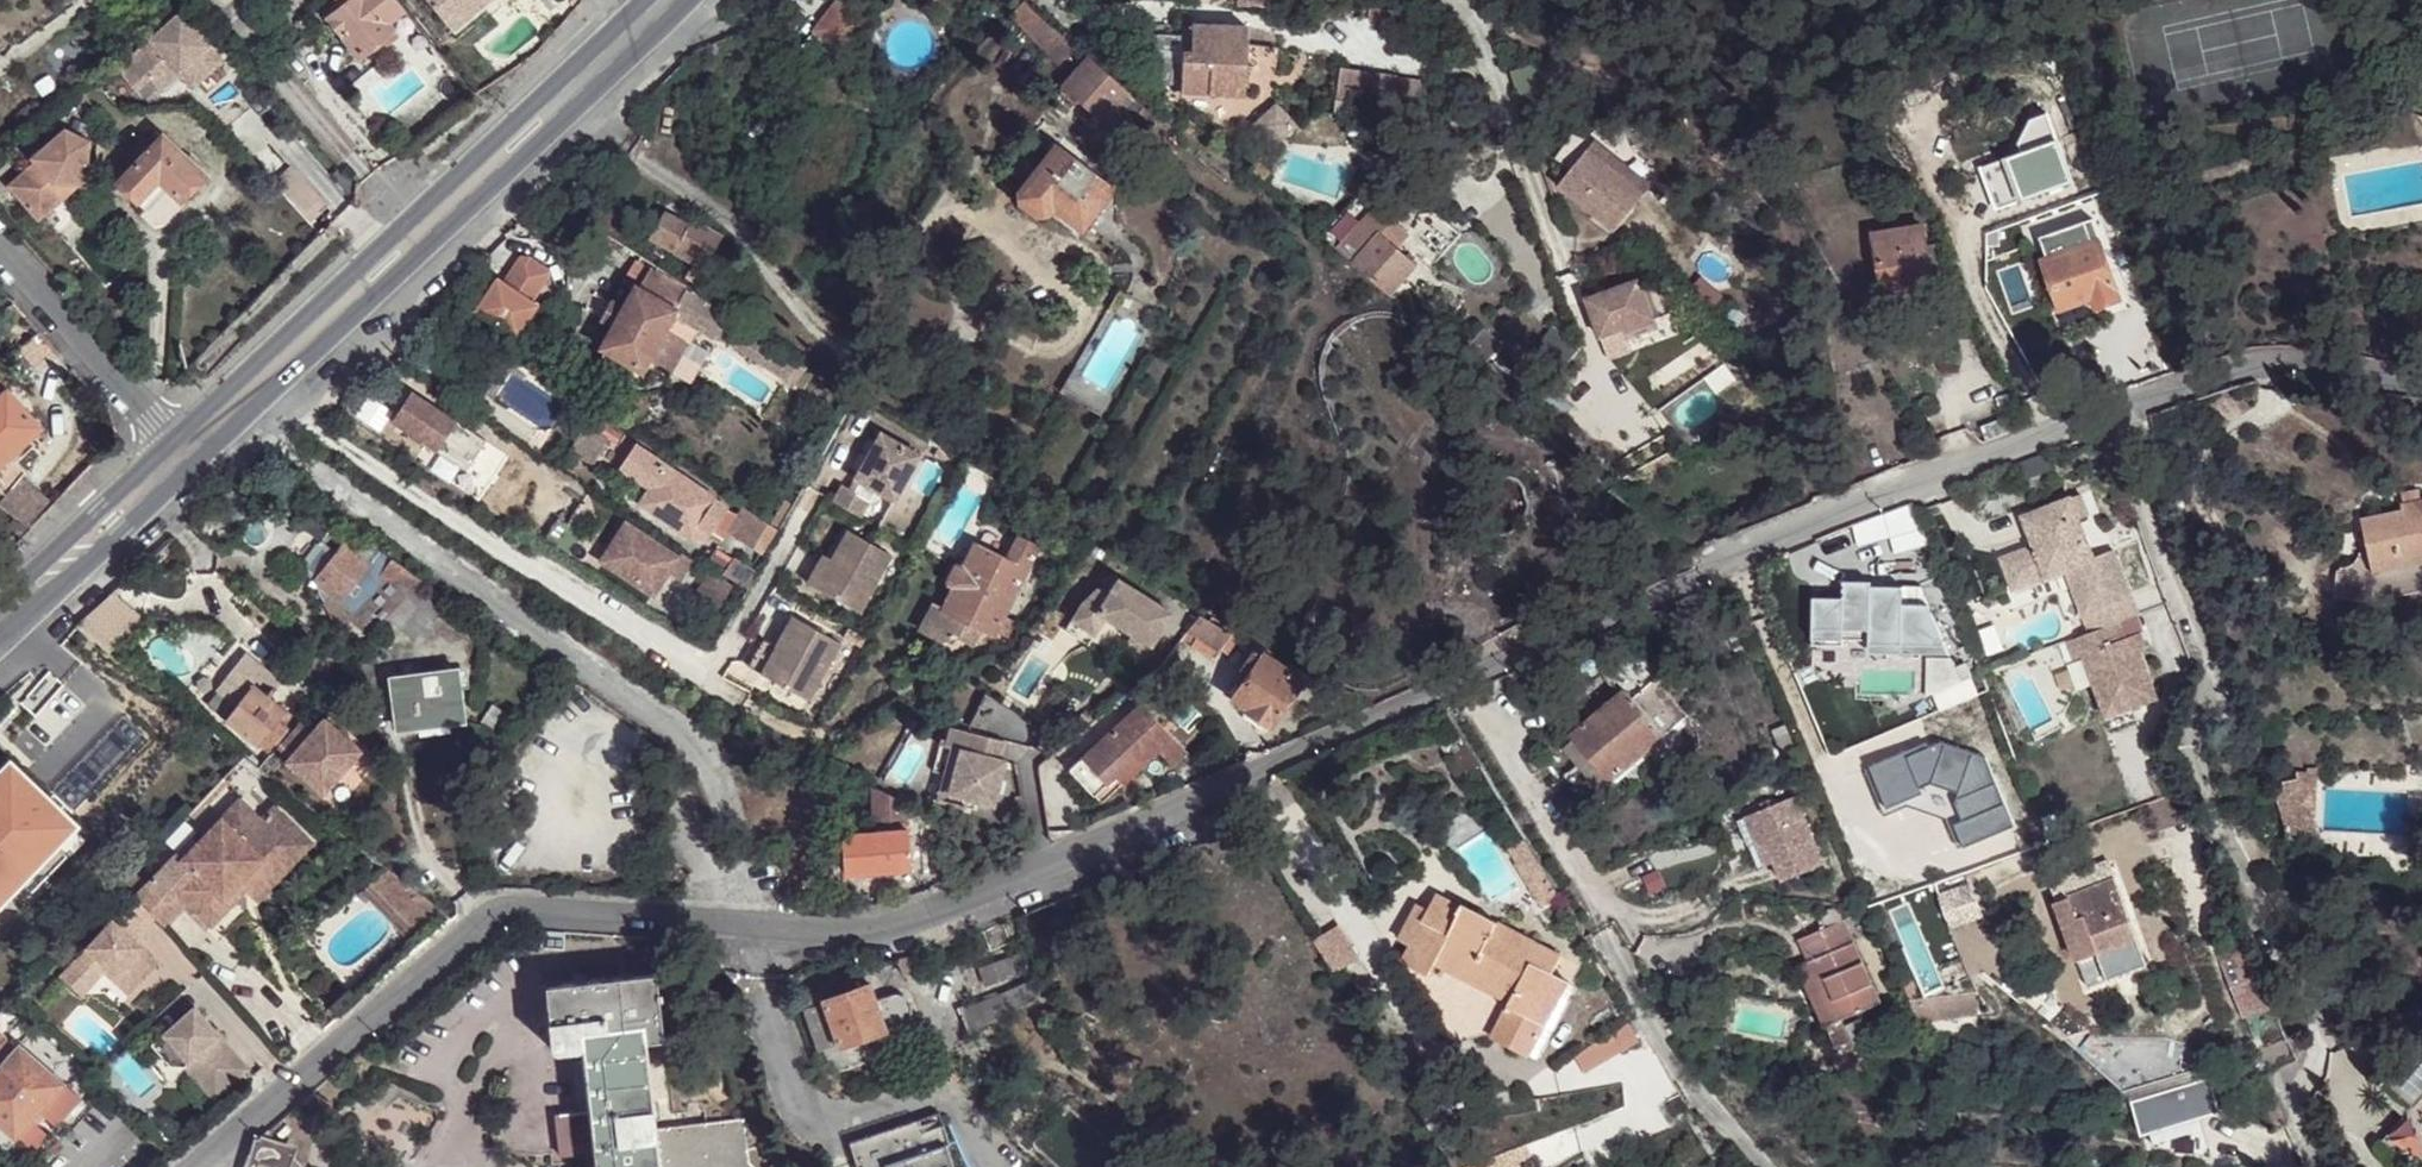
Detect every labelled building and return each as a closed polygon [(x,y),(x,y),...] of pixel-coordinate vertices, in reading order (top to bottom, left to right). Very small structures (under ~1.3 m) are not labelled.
[(328,16),(363,57),(396,29),(390,21),(406,8),(400,0),(346,0),(328,16)] [(477,0),(425,0),(447,26),(477,0)] [(489,3),(486,0),(477,0),(447,26),(453,33),(489,3)] [(849,48),(871,16),(849,0),(835,0),(817,25),(849,48)] [(1088,53),(1027,0),(1019,0),(1006,16),(1059,62),(1067,53),(1079,63),(1088,53)] [(175,10),(112,67),(132,89),(145,77),(155,88),(174,70),(187,85),(218,57),(175,10)] [(1192,23),(1192,34),(1190,50),(1182,50),(1179,90),(1210,91),(1227,93),(1246,93),(1247,84),(1274,86),(1276,42),(1250,40),(1250,27),(1192,23)] [(1190,50),(1192,34),(1152,32),(1151,50),(1158,51),(1156,88),(1179,90),(1182,50),(1190,50)] [(1102,118),(1127,88),(1088,53),(1079,63),(1063,83),(1102,118)] [(1356,99),(1424,108),(1429,79),(1377,72),(1342,66),(1336,110),(1353,113),(1356,99)] [(1227,93),(1210,91),(1209,102),(1226,103),(1227,93)] [(1143,119),(1152,110),(1137,96),(1128,106),(1143,119)] [(1112,185),(1037,126),(1001,171),(1021,187),(1024,202),(1035,210),(1046,210),(1051,202),(1081,225),(1112,185)] [(63,128),(36,152),(40,157),(33,162),(8,186),(37,219),(53,205),(54,185),(75,186),(83,186),(87,141),(63,128)] [(160,178),(168,186),(184,201),(206,176),(162,135),(117,184),(137,202),(160,178)] [(1611,168),(1600,159),(1582,145),(1552,182),(1608,227),(1638,191),(1611,168)] [(30,157),(33,162),(40,157),(36,152),(30,157)] [(1606,153),(1600,159),(1611,168),(1616,161),(1606,153)] [(145,210),(168,186),(160,178),(137,202),(145,210)] [(54,185),(53,205),(75,186),(54,185)] [(1333,243),(1389,291),(1430,246),(1438,253),(1457,232),(1445,221),(1442,219),(1439,218),(1435,217),(1432,217),(1427,218),(1423,220),(1419,222),(1409,235),(1371,201),(1333,243)] [(672,246),(687,220),(663,207),(648,233),(672,246)] [(690,214),(687,220),(672,246),(693,258),(700,261),(718,230),(690,214)] [(2086,222),(2040,239),(2049,261),(2045,262),(2062,309),(2094,298),(2098,309),(2121,300),(2117,289),(2099,242),(2094,244),(2086,222)] [(1934,288),(1927,255),(1920,226),(1876,235),(1882,264),(1886,288),(1911,283),(1914,292),(1934,288)] [(503,300),(491,318),(531,344),(552,312),(537,303),(554,276),(553,271),(532,259),(525,258),(507,285),(516,291),(508,304),(503,300)] [(688,268),(694,270),(700,261),(693,258),(688,268)] [(656,265),(642,284),(674,305),(677,306),(689,287),(656,265)] [(1623,268),(1573,292),(1592,331),(1641,307),(1623,268)] [(481,311),(491,318),(503,300),(508,304),(516,291),(507,285),(501,281),(481,311)] [(614,318),(602,338),(632,357),(638,361),(674,305),(642,284),(638,281),(625,300),(614,318)] [(692,281),(689,287),(677,306),(715,330),(718,326),(773,362),(787,341),(692,281)] [(601,308),(614,318),(625,300),(611,291),(601,308)] [(632,357),(602,338),(593,351),(622,371),(632,357)] [(1105,378),(1090,370),(1080,364),(1068,385),(1093,399),(1105,378)] [(10,458),(9,454),(18,447),(27,438),(29,436),(35,438),(43,433),(46,427),(44,420),(38,416),(31,415),(6,388),(0,393),(0,468),(10,458)] [(390,423),(466,473),(486,443),(409,393),(390,423)] [(599,470),(622,436),(595,417),(588,428),(583,424),(568,449),(599,470)] [(839,486),(831,499),(858,514),(872,490),(893,502),(879,526),(901,538),(923,500),(901,487),(920,455),(880,432),(846,490),(839,486)] [(735,511),(634,445),(619,467),(650,487),(642,499),(702,540),(710,527),(721,535),(727,525),(761,549),(776,528),(740,504),(735,511)] [(2397,501),(2415,498),(2413,488),(2395,491),(2397,501)] [(2080,495),(2020,512),(2030,543),(1995,553),(2005,585),(2059,569),(2078,634),(2108,625),(2128,618),(2108,552),(2088,558),(2086,551),(2080,553),(2076,542),(2083,540),(2076,519),(2086,516),(2080,495)] [(2397,501),(2398,507),(2357,515),(2367,572),(2421,561),(2421,497),(2415,498),(2397,501)] [(22,539),(31,529),(13,517),(7,526),(22,539)] [(653,591),(669,569),(680,576),(689,563),(627,521),(613,540),(616,543),(604,558),(653,591)] [(829,560),(814,586),(857,610),(888,556),(844,532),(829,560)] [(994,631),(1002,615),(1037,547),(1016,536),(1002,562),(973,547),(962,571),(953,589),(942,611),(934,607),(919,633),(939,643),(956,637),(959,632),(974,640),(980,630),(992,635),(994,631)] [(371,559),(342,537),(313,575),(341,596),(371,559)] [(723,573),(733,559),(718,547),(708,562),(723,573)] [(806,581),(814,586),(829,560),(820,555),(806,581)] [(370,603),(393,620),(394,618),(419,581),(389,560),(379,575),(386,580),(370,603)] [(2367,572),(2333,568),(2329,597),(2365,599),(2421,587),(2421,561),(2367,572)] [(944,584),(953,589),(962,571),(953,566),(944,584)] [(1136,627),(1132,634),(1127,641),(1145,652),(1173,610),(1119,576),(1107,592),(1094,584),(1072,618),(1094,633),(1105,617),(1110,610),(1136,627)] [(1874,579),(1845,579),(1844,595),(1815,595),(1814,637),(1847,638),(1847,629),(1872,629),(1871,651),(1951,651),(1931,601),(1905,600),(1906,584),(1874,583),(1874,579)] [(419,581),(394,618),(413,630),(437,594),(419,581)] [(725,596),(716,589),(699,613),(708,619),(725,596)] [(111,595),(83,622),(104,642),(130,619),(111,595)] [(1183,613),(1194,620),(1201,611),(1190,603),(1183,613)] [(1105,617),(1132,634),(1136,627),(1110,610),(1105,617)] [(1194,620),(1190,626),(1223,648),(1234,633),(1201,611),(1194,620)] [(380,623),(365,612),(356,625),(371,635),(380,623)] [(1013,621),(1002,615),(994,631),(1005,636),(1013,621)] [(772,646),(758,671),(807,699),(838,644),(789,616),(772,646)] [(2113,642),(2108,625),(2078,634),(2064,638),(2069,657),(2088,719),(2141,704),(2126,653),(2122,639),(2113,642)] [(972,645),(974,640),(959,632),(956,637),(972,645)] [(2133,651),(2128,637),(2122,639),(2126,653),(2133,651)] [(2069,657),(2064,638),(2055,641),(2061,659),(2069,657)] [(747,665),(758,671),(772,646),(761,640),(747,665)] [(1240,687),(1277,712),(1301,680),(1266,652),(1264,655),(1261,653),(1251,656),(1243,666),(1244,676),(1247,678),(1240,687)] [(1624,691),(1631,699),(1654,680),(1631,652),(1603,676),(1619,696),(1624,691)] [(1953,654),(1928,653),(1928,694),(1974,675),(1967,659),(1957,663),(1953,654)] [(218,691),(238,708),(255,687),(271,701),(283,686),(248,657),(218,691)] [(422,668),(423,677),(437,676),(437,667),(422,668)] [(437,676),(423,677),(392,680),(397,729),(465,721),(459,673),(437,676)] [(1631,699),(1663,737),(1686,719),(1654,680),(1631,699)] [(258,749),(260,746),(287,714),(287,712),(271,701),(255,687),(238,708),(226,723),(258,749)] [(1267,723),(1277,712),(1240,687),(1233,697),(1267,723)] [(1573,732),(1611,779),(1626,768),(1663,737),(1631,699),(1624,691),(1619,696),(1573,732)] [(110,712),(93,696),(38,756),(52,770),(93,726),(97,729),(110,712)] [(1186,750),(1138,705),(1075,758),(1099,785),(1108,777),(1117,769),(1124,777),(1153,751),(1166,766),(1186,750)] [(260,746),(270,756),(274,750),(287,735),(290,736),(299,725),(287,714),(260,746)] [(299,725),(290,736),(287,735),(274,750),(289,763),(286,766),(324,798),(361,754),(324,722),(312,737),(299,725)] [(93,726),(52,770),(90,807),(107,824),(149,779),(97,729),(93,726)] [(947,741),(951,742),(961,745),(947,792),(963,796),(993,805),(1007,759),(998,756),(1003,741),(951,726),(947,741)] [(1561,742),(1600,789),(1611,779),(1573,732),(1561,742)] [(961,745),(951,742),(935,799),(960,806),(963,796),(947,792),(961,745)] [(10,768),(11,774),(16,780),(52,813),(59,805),(62,812),(69,816),(78,817),(83,813),(90,807),(52,770),(38,756),(33,753),(29,751),(25,751),(20,752),(17,754),(14,756),(12,760),(10,764),(10,768)] [(1099,785),(1075,758),(1064,768),(1088,794),(1099,785)] [(2294,767),(2273,767),(2291,819),(2313,820),(2314,760),(2295,761),(2294,767)] [(1600,789),(1599,790),(1613,807),(1640,785),(1626,768),(1611,779),(1600,789)] [(1116,785),(1124,777),(1117,769),(1108,777),(1116,785)] [(1116,785),(1108,777),(1099,785),(1088,794),(1094,802),(1116,785)] [(904,804),(870,788),(872,824),(872,837),(905,834),(904,804)] [(1694,812),(1702,804),(1691,791),(1682,798),(1694,812)] [(1773,860),(1757,867),(1765,886),(1824,862),(1795,793),(1753,811),(1773,860)] [(271,864),(300,834),(270,805),(258,817),(238,798),(179,858),(178,859),(190,871),(172,889),(187,903),(209,924),(244,889),(239,884),(264,858),(271,864)] [(199,800),(186,815),(190,818),(203,805),(199,800)] [(1773,860),(1753,811),(1737,818),(1757,867),(1773,860)] [(1217,813),(1207,817),(1211,829),(1221,825),(1217,813)] [(309,843),(300,834),(271,864),(264,858),(239,884),(244,889),(255,899),(309,843)] [(909,872),(905,834),(872,837),(843,838),(845,877),(909,872)] [(163,929),(182,909),(187,903),(172,889),(190,871),(178,859),(179,858),(174,853),(154,873),(141,860),(123,880),(161,926),(163,929)] [(2116,879),(2055,902),(2081,978),(2103,970),(2098,953),(2137,938),(2116,879)] [(1514,995),(1503,1017),(1492,1038),(1528,1057),(1566,986),(1550,976),(1559,960),(1539,949),(1538,951),(1497,929),(1498,926),(1461,908),(1459,910),(1437,898),(1428,914),(1409,948),(1401,962),(1429,977),(1440,956),(1514,995)] [(209,924),(187,903),(182,909),(205,930),(209,924)] [(1397,942),(1409,948),(1428,914),(1416,907),(1397,942)] [(990,951),(1011,944),(1003,923),(982,932),(990,951)] [(119,935),(79,979),(100,999),(111,987),(136,1010),(165,979),(146,961),(140,955),(146,948),(153,954),(160,947),(135,924),(122,938),(119,935)] [(1822,1031),(1878,1006),(1842,925),(1797,944),(1805,965),(1794,971),(1822,1031)] [(1313,945),(1331,975),(1356,961),(1338,930),(1313,945)] [(146,948),(140,955),(146,961),(153,954),(146,948)] [(984,987),(1021,972),(1015,954),(977,969),(984,987)] [(916,955),(898,960),(902,971),(920,966),(916,955)] [(1429,977),(1503,1017),(1514,995),(1440,956),(1429,977)] [(2269,1007),(2254,972),(2236,980),(2239,989),(2233,993),(2244,1018),(2269,1007)] [(648,978),(632,980),(638,1030),(640,1044),(658,1043),(658,1028),(648,978)] [(79,979),(67,992),(88,1011),(100,999),(79,979)] [(632,980),(541,991),(546,1051),(547,1053),(548,1056),(553,1058),(575,1054),(579,1051),(577,1033),(638,1030),(632,980)] [(819,995),(824,1007),(806,1013),(822,1055),(868,1039),(877,1063),(905,1053),(896,1029),(905,1026),(909,1024),(914,1016),(914,1007),(910,1000),(902,995),(893,995),(874,1002),(868,987),(855,992),(851,983),(819,995)] [(987,1026),(1034,1002),(1024,983),(961,1013),(968,1035),(987,1026)] [(1575,990),(1566,986),(1528,1057),(1537,1061),(1575,990)] [(996,1043),(1041,1021),(1034,1002),(987,1026),(996,1043)] [(190,1007),(148,1046),(167,1067),(182,1067),(212,1100),(247,1068),(190,1007)] [(586,1116),(591,1157),(581,1159),(582,1166),(751,1166),(746,1166),(742,1121),(651,1131),(640,1044),(638,1030),(577,1033),(579,1051),(586,1116)] [(7,1166),(19,1166),(46,1138),(31,1124),(38,1116),(54,1130),(80,1102),(20,1047),(17,1049),(7,1040),(0,1033),(0,1161),(7,1166)] [(2421,1047),(2403,1045),(2392,1059),(2421,1084),(2421,1047)] [(2417,1141),(2421,1141),(2421,1085),(2393,1119),(2417,1141)] [(299,1101),(300,1102),(312,1091),(299,1101)] [(2213,1091),(2137,1097),(2142,1159),(2206,1154),(2203,1123),(2215,1123),(2213,1091)] [(586,1116),(557,1120),(552,1121),(556,1161),(556,1162),(562,1161),(581,1159),(591,1157),(586,1116)] [(848,1147),(854,1166),(950,1166),(933,1119),(848,1147)] [(285,1166),(289,1151),(258,1140),(253,1157),(285,1166)]
